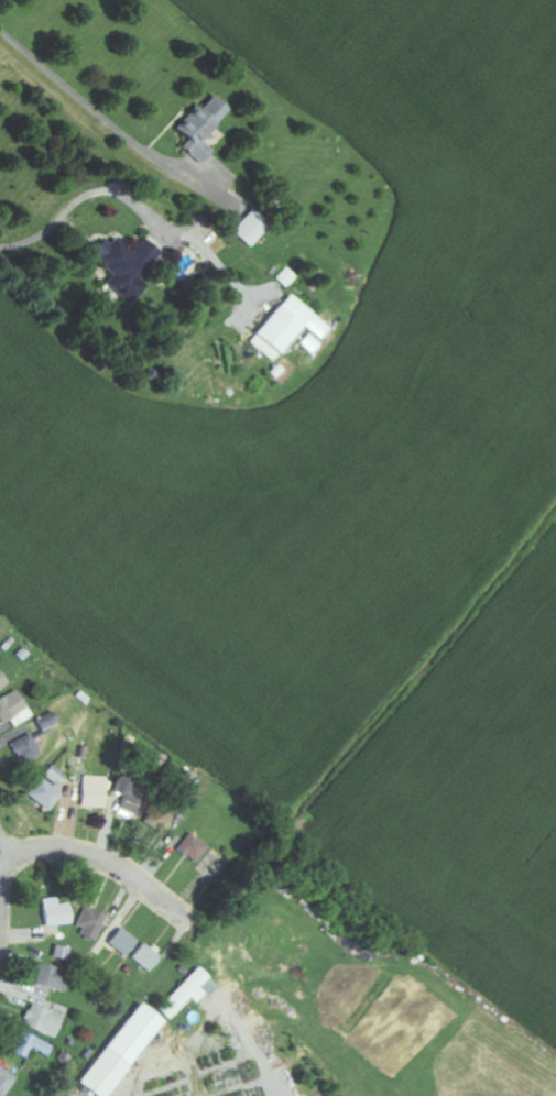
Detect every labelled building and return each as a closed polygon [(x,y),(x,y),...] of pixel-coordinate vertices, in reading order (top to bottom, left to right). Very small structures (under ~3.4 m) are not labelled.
[(182,147),(201,163),(212,149),(202,141),(228,109),(208,93),(178,130),(188,139),(182,147)] [(248,247),(269,224),(252,209),(231,231),(248,247)] [(92,255),(112,274),(104,282),(123,299),(163,258),(145,241),(132,254),(112,234),(92,255)] [(303,326),(320,340),(330,328),(289,294),(250,341),(274,361),(303,326)] [(13,727),(31,717),(15,690),(0,699),(0,724),(1,726),(9,721),(13,727)] [(57,722),(51,712),(35,721),(41,732),(57,722)] [(56,787),(65,777),(50,766),(42,776),(56,787)] [(105,777),(82,777),(81,807),(103,808),(105,777)] [(131,783),(118,777),(112,793),(125,798),(131,783)] [(62,795),(41,778),(27,795),(48,812),(62,795)] [(116,814),(136,821),(141,809),(121,802),(116,814)] [(142,824),(162,834),(171,817),(151,806),(142,824)] [(175,850),(195,864),(207,846),(187,833),(175,850)] [(56,904),(56,898),(42,899),(44,926),(70,925),(69,904),(56,904)] [(94,940),(105,916),(83,907),(73,931),(94,940)] [(107,946),(126,957),(137,939),(117,928),(107,946)] [(149,972),(162,956),(144,942),(131,958),(149,972)] [(51,958),(66,961),(69,949),(54,945),(51,958)] [(68,970),(39,964),(33,985),(63,992),(68,970)] [(206,993),(210,996),(219,987),(198,967),(158,1010),(169,1020),(189,998),(196,1004),(206,993)] [(95,1095),(109,1095),(163,1021),(138,1003),(79,1084),(95,1095)] [(61,1016),(28,1005),(21,1028),(53,1038),(61,1016)] [(51,1046),(17,1031),(8,1052),(25,1060),(30,1049),(46,1056),(51,1046)] [(15,1078),(0,1069),(0,1095),(4,1095),(15,1078)]
